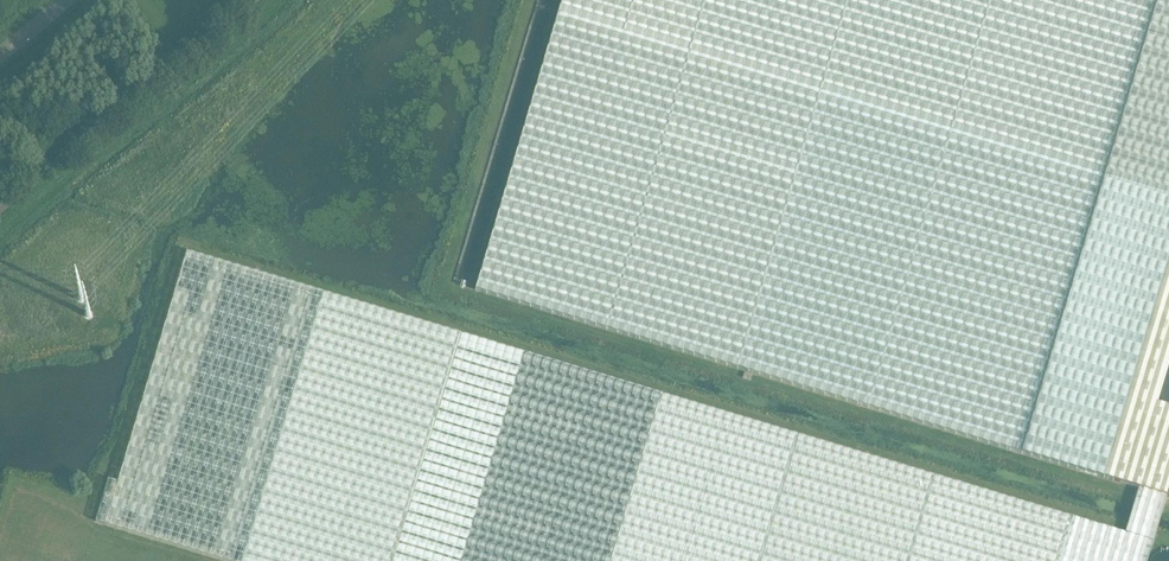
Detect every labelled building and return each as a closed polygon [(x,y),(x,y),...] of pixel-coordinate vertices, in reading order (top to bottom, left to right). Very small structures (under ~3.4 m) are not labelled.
[(476,289),(1138,488),(1166,496),(1167,496),(1168,497),(1168,496),(1168,0),(562,0),(476,289)] [(96,522),(227,560),(1059,560),(1072,517),(1071,517),(798,435),(188,251),(118,482),(109,479),(103,499),(96,522)] [(1059,560),(1147,560),(1153,542),(1156,532),(1157,528),(1161,514),(1163,510),(1167,496),(1166,496),(1138,488),(1134,501),(1133,506),(1129,519),(1128,524),(1125,533),(1072,517),(1059,560)]
